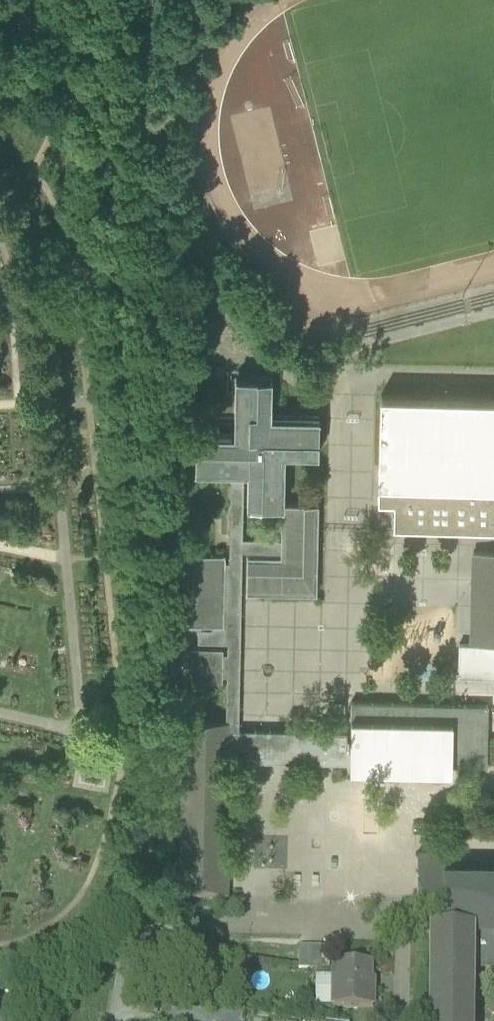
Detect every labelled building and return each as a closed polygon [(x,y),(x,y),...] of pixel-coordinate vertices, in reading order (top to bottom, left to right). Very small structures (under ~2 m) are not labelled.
[(317,504),(284,504),(285,453),(319,454),(319,452),(318,452),(319,419),(319,417),(272,416),(272,378),(270,378),(237,377),(235,377),(234,435),(196,434),(196,436),(196,469),(195,469),(195,471),(231,472),(231,474),(244,474),(244,472),(248,472),(247,505),(249,505),(282,505),(281,539),(279,539),(279,552),(281,552),(281,556),(248,555),(247,557),(248,557),(247,590),(247,592),(297,593),(317,593),(318,540),(319,504),(317,504)] [(380,396),(378,483),(379,484),(379,506),(395,506),(394,531),(493,534),(493,399),(380,396)] [(227,675),(226,720),(226,730),(227,730),(239,730),(243,551),(279,552),(279,539),(243,538),(244,474),(231,474),(229,562),(225,562),(224,604),(229,604),(228,629),(212,629),(198,629),(198,642),(228,642),(228,653),(223,653),(223,676),(227,675)] [(474,551),(472,644),(493,645),(493,552),(474,551)] [(212,629),(228,629),(229,604),(224,604),(225,562),(225,555),(179,554),(179,556),(178,598),(179,598),(178,624),(212,624),(212,629)] [(460,644),(459,676),(493,677),(493,645),(460,644)] [(192,680),(223,681),(223,676),(223,653),(223,648),(192,647),(192,680)] [(350,771),(452,773),(452,765),(487,766),(488,705),(352,702),(351,733),(350,763),(350,771)] [(180,901),(226,902),(227,882),(223,882),(225,760),(226,760),(227,730),(226,730),(226,720),(184,719),(180,901)] [(239,730),(227,730),(226,760),(299,762),(300,731),(239,730)] [(299,762),(350,763),(351,733),(300,731),(299,762)] [(451,866),(451,864),(446,864),(446,853),(418,852),(417,912),(444,912),(443,930),(473,931),(473,941),(493,939),(493,867),(451,866)] [(473,959),(473,941),(473,931),(443,930),(432,930),(431,1020),(472,1020),(473,973),(473,959)] [(473,941),(473,959),(493,957),(493,939),(473,941)] [(299,970),(322,970),(323,948),(300,948),(299,970)] [(473,973),(493,971),(493,957),(473,959),(473,973)] [(334,1008),(374,1009),(374,990),(371,990),(371,963),(335,963),(334,1008)]
